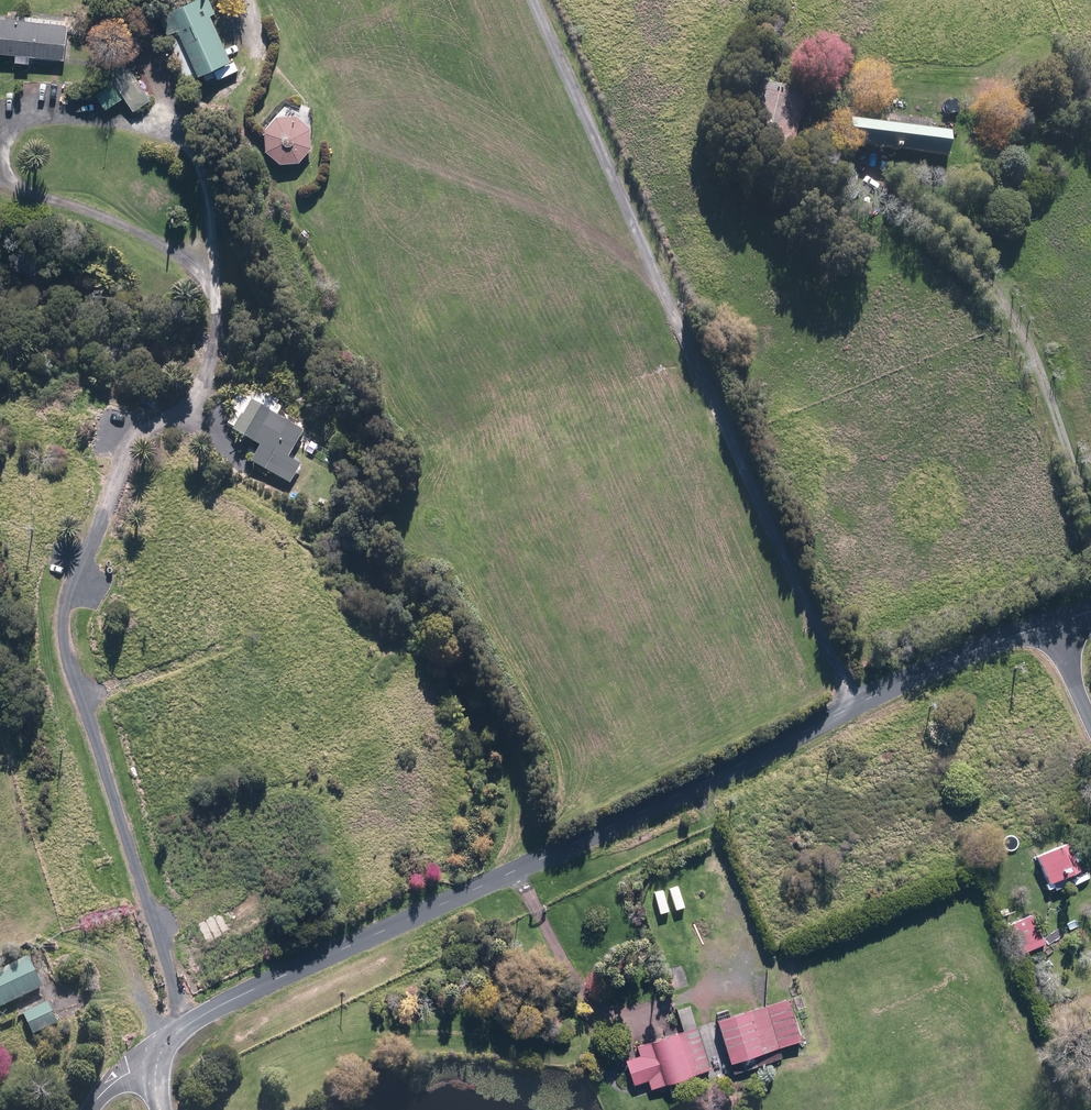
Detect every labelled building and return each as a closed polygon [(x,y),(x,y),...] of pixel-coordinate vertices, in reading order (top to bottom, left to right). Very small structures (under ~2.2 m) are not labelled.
[(158,16),(165,33),(176,29),(195,76),(232,61),(214,15),(219,13),(214,0),(193,0),(158,16)] [(0,15),(0,52),(19,55),(18,61),(31,62),(31,57),(67,62),(72,23),(0,15)] [(152,98),(129,64),(111,77),(113,81),(96,92),(107,110),(124,99),(132,111),(152,98)] [(807,90),(759,80),(748,135),(795,145),(807,90)] [(298,115),(278,115),(264,131),(267,151),(279,162),(300,162),(311,147),(310,127),(298,115)] [(954,131),(852,117),(849,140),(951,154),(954,131)] [(235,413),(227,424),(261,445),(251,460),(290,484),(303,463),(292,456),(297,447),(303,451),(313,435),(279,413),(286,402),(248,379),(229,409),(235,413)] [(1048,884),(1081,870),(1069,842),(1036,856),(1048,884)] [(1047,944),(1033,914),(1008,925),(1022,955),(1047,944)] [(0,970),(0,1003),(3,1009),(47,987),(31,955),(0,970)] [(783,1058),(780,1048),(801,1042),(788,1000),(718,1020),(731,1063),(734,1073),(783,1058)] [(49,1003),(25,1014),(35,1035),(59,1023),(49,1003)] [(640,1055),(626,1059),(633,1085),(648,1080),(651,1090),(712,1071),(693,1005),(677,1010),(683,1032),(637,1046),(640,1055)]
